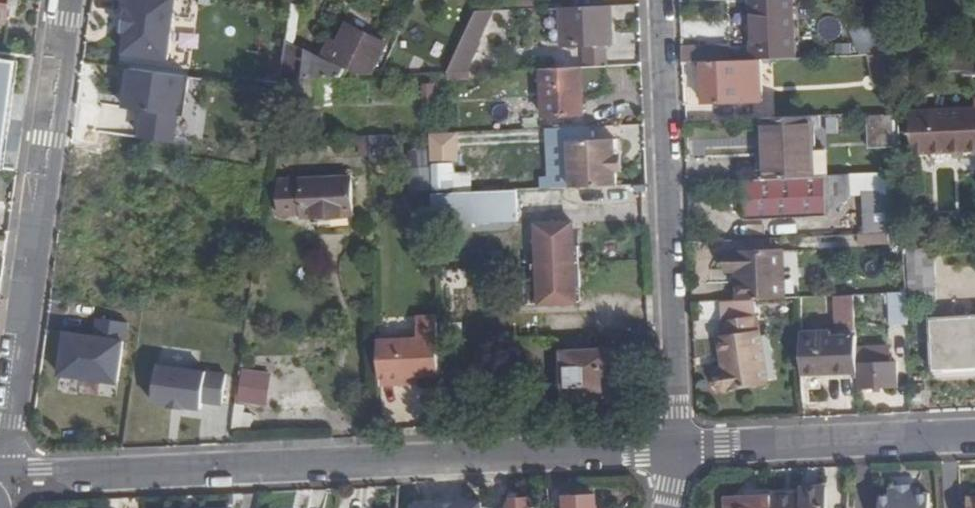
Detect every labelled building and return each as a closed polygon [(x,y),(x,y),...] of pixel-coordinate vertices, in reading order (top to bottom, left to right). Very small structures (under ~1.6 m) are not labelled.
[(6,52),(13,0),(0,0),(0,51),(6,52)] [(174,59),(180,16),(198,19),(201,0),(137,0),(136,10),(131,9),(128,31),(132,32),(129,53),(174,59)] [(757,60),(762,60),(798,58),(796,0),(756,0),(754,0),(757,60)] [(613,6),(569,7),(571,49),(589,48),(609,47),(614,47),(613,6)] [(498,9),(480,10),(449,72),(470,71),(484,43),(482,42),(498,9)] [(324,59),(288,42),(283,80),(339,77),(346,65),(363,72),(376,71),(390,44),(349,24),(340,43),(334,39),(324,59)] [(864,25),(850,31),(862,56),(878,55),(864,25)] [(609,47),(589,48),(590,66),(610,65),(609,47)] [(686,63),(707,62),(707,47),(686,48),(686,63)] [(950,53),(950,71),(970,71),(971,75),(974,74),(974,52),(950,53)] [(757,60),(742,61),(744,110),(763,109),(762,60),(757,60)] [(744,110),(742,61),(707,62),(709,111),(744,110)] [(612,97),(610,65),(590,66),(586,66),(588,98),(612,97)] [(586,66),(545,68),(547,115),(589,114),(586,66)] [(206,78),(136,69),(132,98),(145,100),(144,110),(151,111),(147,138),(188,144),(194,104),(201,105),(206,78)] [(2,158),(14,73),(0,71),(0,158),(2,158)] [(108,104),(105,129),(138,133),(142,108),(108,104)] [(915,113),(918,156),(974,152),(974,111),(915,113)] [(814,178),(811,118),(768,120),(771,180),(814,178)] [(549,135),(550,170),(570,169),(569,135),(549,135)] [(390,161),(389,136),(371,137),(373,162),(390,161)] [(576,188),(621,186),(620,172),(620,155),(619,139),(573,142),(576,188)] [(457,162),(435,161),(435,189),(473,190),(474,171),(457,171),(457,162)] [(892,235),(908,235),(905,175),(852,177),(853,197),(890,195),(892,235)] [(852,177),(824,178),(826,218),(853,197),(852,177)] [(771,180),(747,181),(748,221),(826,218),(824,178),(814,178),(771,180)] [(304,215),(304,218),(355,216),(354,179),(302,181),(280,181),(282,216),(304,215)] [(435,195),(436,226),(520,221),(519,191),(435,195)] [(534,281),(573,279),(570,223),(531,225),(534,281)] [(577,223),(570,223),(573,279),(580,278),(577,223)] [(894,235),(864,236),(864,244),(894,243),(894,235)] [(913,253),(940,252),(939,235),(913,236),(913,253)] [(769,299),(788,299),(786,251),(736,253),(737,270),(742,270),(743,300),(769,299)] [(942,296),(940,252),(913,253),(915,297),(942,296)] [(891,324),(912,323),(911,291),(890,291),(891,324)] [(732,301),(733,321),(770,321),(769,299),(743,300),(732,301)] [(381,337),(384,386),(406,385),(405,380),(420,380),(420,376),(442,375),(441,345),(440,316),(420,317),(421,335),(381,337)] [(65,374),(122,381),(128,339),(130,340),(132,321),(103,317),(101,335),(70,331),(65,374)] [(939,372),(974,371),(974,317),(936,319),(939,372)] [(770,321),(733,321),(734,340),(729,340),(731,370),(723,375),(721,377),(720,380),(720,385),(721,387),(723,390),(725,392),(728,393),(772,392),(770,321)] [(861,336),(805,338),(807,376),(862,374),(863,382),(863,390),(902,388),(901,362),(862,363),(861,336)] [(592,337),(563,339),(563,350),(593,349),(592,337)] [(593,349),(563,350),(564,366),(558,366),(559,387),(565,387),(566,402),(619,400),(617,348),(593,349)] [(226,402),(230,372),(162,363),(157,401),(174,403),(173,405),(188,407),(189,405),(205,407),(206,399),(226,402)] [(246,370),(242,401),(267,404),(271,373),(246,370)] [(939,372),(939,381),(974,379),(974,371),(939,372)] [(807,385),(863,382),(862,374),(807,376),(807,385)] [(238,404),(235,429),(245,431),(247,415),(249,405),(238,404)] [(256,415),(247,415),(245,431),(254,432),(256,415)] [(513,496),(512,501),(522,501),(522,487),(514,487),(513,496)] [(474,488),(412,492),(413,507),(477,507),(474,488)] [(777,497),(777,507),(830,507),(830,489),(806,489),(806,495),(777,497)] [(896,491),(888,491),(889,497),(879,498),(880,507),(929,507),(929,496),(919,496),(918,490),(911,491),(896,491)] [(513,496),(499,493),(496,507),(510,507),(512,501),(513,496)] [(599,496),(568,498),(568,507),(600,507),(599,496)] [(777,497),(746,498),(746,502),(730,503),(730,507),(777,507),(777,497)] [(966,500),(967,507),(974,507),(974,500),(966,500)]
